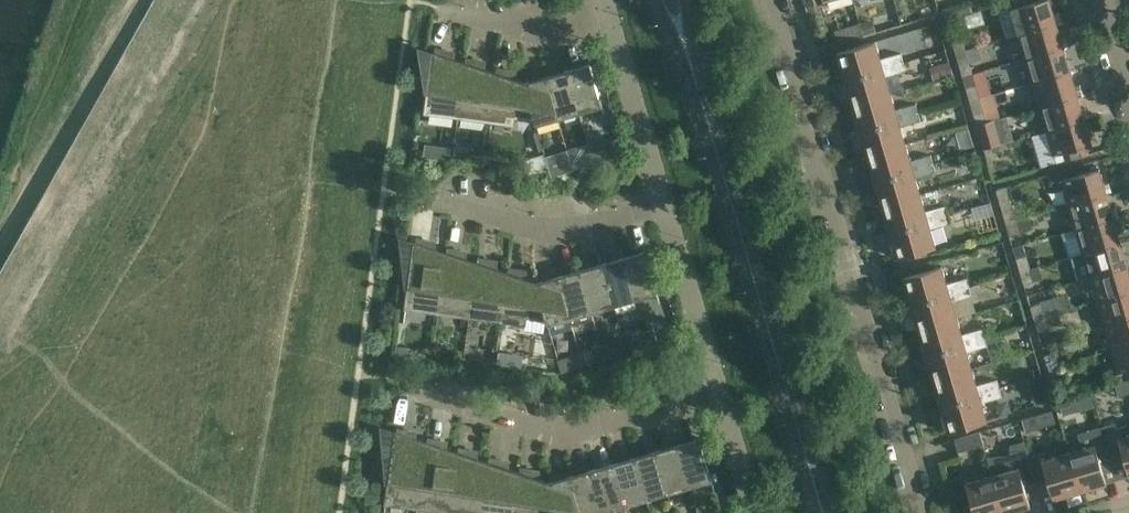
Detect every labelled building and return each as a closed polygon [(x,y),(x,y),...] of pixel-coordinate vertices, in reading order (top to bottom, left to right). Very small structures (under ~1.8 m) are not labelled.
[(1018,34),(1056,23),(1049,0),(1041,0),(1009,9),(1010,11),(1011,10),(1018,34)] [(951,6),(941,9),(942,13),(945,20),(954,17),(951,6)] [(838,43),(863,36),(859,23),(834,31),(838,43)] [(1018,34),(1025,58),(1063,47),(1056,23),(1018,34)] [(951,40),(955,53),(965,50),(961,37),(951,40)] [(837,53),(845,79),(903,62),(900,53),(880,59),(875,41),(837,53)] [(1025,58),(1032,82),(1070,71),(1063,47),(1025,58)] [(425,112),(458,116),(465,63),(447,58),(448,51),(435,49),(435,53),(433,53),(425,112)] [(965,50),(955,53),(959,66),(969,63),(965,50)] [(458,116),(489,121),(496,73),(478,67),(479,61),(466,59),(465,63),(458,116)] [(905,70),(903,62),(845,79),(852,104),(890,93),(885,76),(905,70)] [(932,80),(952,75),(948,62),(929,67),(932,80)] [(590,64),(567,71),(582,119),(604,113),(590,64)] [(535,124),(536,124),(524,84),(518,85),(519,80),(509,77),(510,70),(497,69),(496,73),(489,121),(513,124),(514,117),(534,120),(535,124)] [(546,77),(557,117),(579,111),(581,119),(582,119),(567,71),(546,77)] [(1070,71),(1032,82),(1039,106),(1077,95),(1070,71)] [(546,77),(524,84),(536,124),(557,117),(546,77)] [(966,88),(969,101),(979,98),(976,85),(966,88)] [(852,104),(860,130),(918,113),(915,104),(895,110),(890,93),(852,104)] [(1039,106),(1046,131),(1084,119),(1077,95),(1039,106)] [(969,101),(973,114),(983,111),(979,98),(969,101)] [(918,113),(860,130),(867,155),(905,144),(900,127),(920,121),(918,113)] [(1084,119),(1046,131),(1053,154),(1052,155),(1053,156),(1063,153),(1065,161),(1088,154),(1086,146),(1092,144),(1084,119)] [(984,149),(994,146),(1001,144),(993,120),(977,125),(984,149)] [(589,147),(590,149),(594,161),(604,158),(607,157),(602,143),(589,147)] [(867,155),(875,181),(933,163),(930,155),(910,161),(905,144),(867,155)] [(581,145),(567,149),(568,152),(572,167),(580,165),(584,163),(594,161),(590,149),(583,151),(581,145)] [(441,146),(439,160),(449,162),(451,148),(441,146)] [(994,146),(984,149),(987,162),(997,159),(994,146)] [(467,149),(452,147),(451,160),(466,162),(466,161),(467,149)] [(568,152),(547,158),(548,165),(549,168),(551,174),(566,170),(572,168),(573,168),(572,167),(568,152)] [(545,154),(524,160),(526,164),(529,174),(549,168),(548,165),(547,158),(545,154)] [(875,181),(882,206),(920,195),(915,178),(935,172),(933,163),(875,181)] [(1068,205),(1106,193),(1099,169),(1091,171),(1089,163),(1057,172),(1060,181),(1061,181),(1068,205)] [(996,190),(1005,223),(1016,220),(1006,187),(996,190)] [(1068,205),(1075,229),(1113,218),(1106,193),(1068,205)] [(882,206),(890,231),(948,214),(945,206),(925,212),(920,195),(882,206)] [(969,209),(950,214),(955,233),(974,228),(969,209)] [(948,214),(890,231),(897,258),(935,246),(930,229),(950,223),(948,214)] [(1075,229),(1082,253),(1120,242),(1113,218),(1075,229)] [(1016,220),(1005,223),(1009,236),(1019,233),(1016,220)] [(406,308),(438,312),(446,253),(428,248),(429,241),(416,239),(416,243),(414,243),(406,308)] [(1089,277),(1127,266),(1120,242),(1082,253),(1071,256),(1078,281),(1089,277)] [(438,312),(469,316),(477,263),(459,257),(460,251),(447,249),(446,253),(438,312)] [(645,252),(622,258),(634,298),(656,292),(645,252)] [(1035,253),(1026,256),(1030,268),(1038,266),(1035,253)] [(1016,259),(1020,271),(1030,268),(1026,256),(1016,259)] [(634,298),(622,258),(601,264),(612,304),(634,298)] [(469,316),(501,321),(508,273),(490,267),(491,260),(478,259),(477,263),(469,316)] [(601,264),(579,271),(591,311),(612,304),(601,264)] [(903,278),(911,304),(969,287),(967,278),(946,284),(941,266),(903,278)] [(1038,266),(1030,268),(1034,281),(1042,279),(1038,266)] [(1096,301),(1128,292),(1128,271),(1127,266),(1089,277),(1096,301)] [(508,273),(501,321),(525,324),(526,317),(546,319),(547,324),(548,323),(536,283),(530,285),(531,280),(520,277),(521,270),(508,268),(508,273)] [(1030,268),(1020,271),(1023,284),(1034,281),(1030,268)] [(591,311),(579,271),(557,277),(569,317),(570,317),(572,325),(593,319),(591,311)] [(557,277),(536,283),(548,323),(569,317),(557,277)] [(918,329),(956,318),(951,301),(972,295),(969,287),(911,304),(918,329)] [(1096,301),(1103,325),(1128,318),(1128,292),(1096,301)] [(1030,307),(1034,320),(1044,317),(1040,304),(1030,307)] [(1034,320),(1038,332),(1048,330),(1044,317),(1034,320)] [(918,329),(926,355),(984,337),(982,329),(961,335),(956,318),(918,329)] [(1111,349),(1128,344),(1128,318),(1103,325),(1111,349)] [(465,348),(479,348),(479,329),(465,329),(465,348)] [(653,330),(644,332),(649,347),(658,345),(653,330)] [(639,350),(649,347),(644,332),(635,335),(639,350)] [(984,337),(926,355),(933,380),(971,369),(966,352),(987,346),(984,337)] [(601,345),(605,360),(615,357),(616,357),(619,356),(627,354),(623,339),(601,345)] [(1111,349),(1118,373),(1117,373),(1117,375),(1128,371),(1128,344),(1111,349)] [(596,363),(605,360),(601,345),(592,348),(596,363)] [(394,358),(409,360),(411,347),(395,346),(394,358)] [(498,352),(497,364),(520,368),(522,356),(498,352)] [(1054,352),(1044,355),(1048,368),(1058,365),(1054,352)] [(561,373),(571,370),(566,355),(557,358),(561,373)] [(1048,368),(1052,381),(1062,378),(1058,365),(1048,368)] [(933,380),(941,406),(999,388),(997,380),(976,386),(971,369),(933,380)] [(1044,388),(1041,377),(1030,380),(1033,391),(1044,388)] [(999,388),(941,406),(949,432),(987,420),(981,403),(1002,397),(999,388)] [(1078,411),(1075,397),(1060,402),(1064,415),(1078,411)] [(1037,415),(1022,419),(1026,432),(1041,428),(1037,415)] [(1117,428),(1115,423),(1102,426),(1112,460),(1124,456),(1128,474),(1128,424),(1117,428)] [(1077,434),(1082,449),(1068,453),(1080,491),(1106,483),(1100,463),(1112,460),(1102,426),(1077,434)] [(386,503),(418,508),(427,444),(409,438),(410,431),(397,429),(397,434),(395,433),(386,503)] [(979,432),(954,439),(958,452),(983,444),(979,432)] [(418,508),(450,512),(458,453),(440,448),(441,441),(428,439),(427,444),(418,508)] [(699,439),(677,445),(689,485),(711,479),(699,439)] [(667,492),(689,485),(677,445),(655,452),(667,492)] [(458,512),(481,512),(488,463),(471,457),(471,451),(459,449),(458,453),(450,512),(458,512)] [(992,475),(1003,512),(1004,512),(1030,506),(1024,485),(1036,482),(1028,457),(1026,450),(1014,451),(1015,457),(1003,460),(1002,457),(987,458),(992,475)] [(646,498),(667,492),(655,452),(634,458),(646,498)] [(1047,459),(1044,452),(1028,457),(1036,482),(1048,479),(1053,499),(1080,491),(1068,453),(1047,459)] [(624,504),(646,498),(634,458),(612,464),(624,504)] [(519,472),(501,467),(502,460),(489,459),(489,463),(488,463),(481,512),(514,512),(519,472)] [(602,511),(624,504),(612,464),(591,471),(602,511)] [(547,483),(542,485),(542,480),(532,477),(533,470),(520,468),(519,473),(519,472),(514,512),(556,512),(547,483)] [(602,511),(591,471),(569,477),(580,512),(594,512),(602,511)] [(992,475),(966,483),(975,512),(1003,512),(992,475)] [(569,477),(547,483),(556,512),(580,512),(569,477)]
